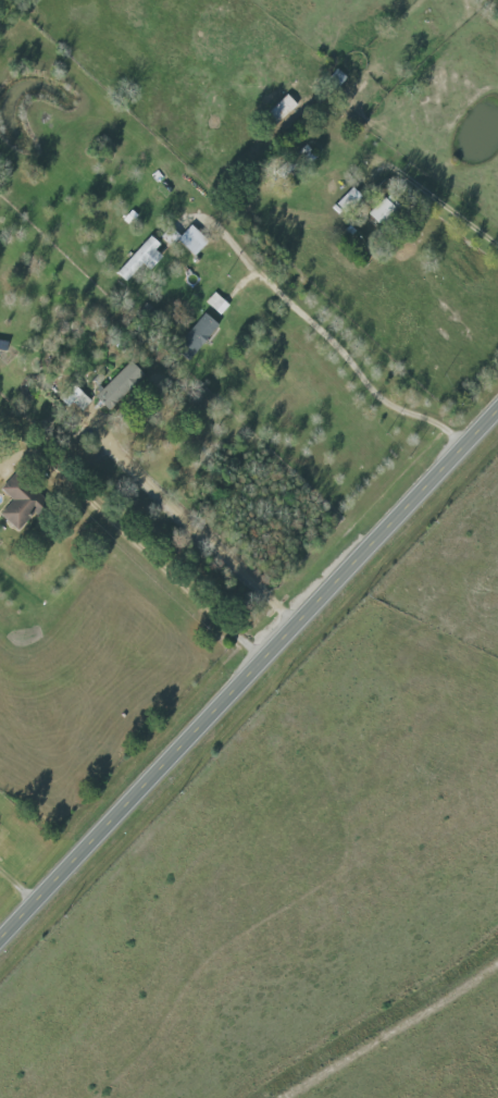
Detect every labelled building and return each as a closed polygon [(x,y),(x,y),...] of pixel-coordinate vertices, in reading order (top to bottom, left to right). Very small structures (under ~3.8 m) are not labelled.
[(174,240),(192,257),(206,242),(188,225),(178,237),(168,228),(159,238),(168,247),(174,240)] [(162,255),(146,239),(113,273),(122,282),(139,264),(146,271),(162,255)] [(218,326),(204,313),(172,350),(185,362),(218,326)] [(140,376),(126,362),(92,398),(106,412),(140,376)] [(61,401),(78,414),(89,401),(72,388),(61,401)] [(0,512),(0,518),(13,531),(42,504),(14,474),(0,487),(0,492),(10,502),(0,512)]
